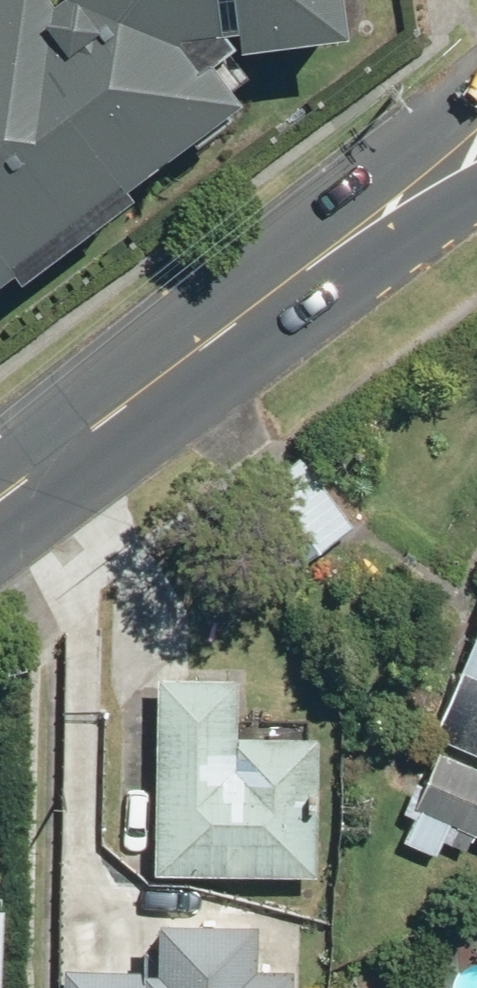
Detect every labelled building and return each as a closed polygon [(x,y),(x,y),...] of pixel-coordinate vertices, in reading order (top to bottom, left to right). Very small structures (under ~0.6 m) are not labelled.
[(239,109),(249,79),(241,55),(348,40),(343,0),(0,0),(0,288),(239,109)] [(305,449),(244,498),(303,572),(365,523),(305,449)] [(447,844),(450,835),(476,845),(476,843),(476,656),(424,797),(427,798),(411,839),(444,852),(447,844)] [(253,721),(254,671),(171,669),(166,870),(326,873),(329,723),(253,721)] [(327,919),(298,919),(298,890),(167,887),(166,963),(81,961),(80,987),(326,987),(327,919)] [(9,910),(0,910),(0,987),(6,987),(9,910)]
